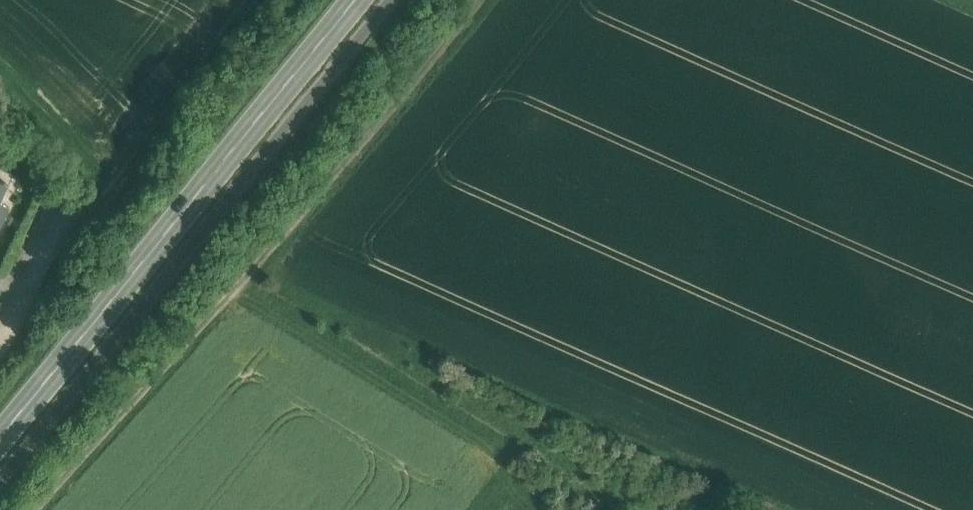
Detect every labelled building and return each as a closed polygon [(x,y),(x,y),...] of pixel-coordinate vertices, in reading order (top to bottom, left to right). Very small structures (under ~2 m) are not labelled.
[(0,131),(0,156),(11,131),(2,127),(0,131)]
